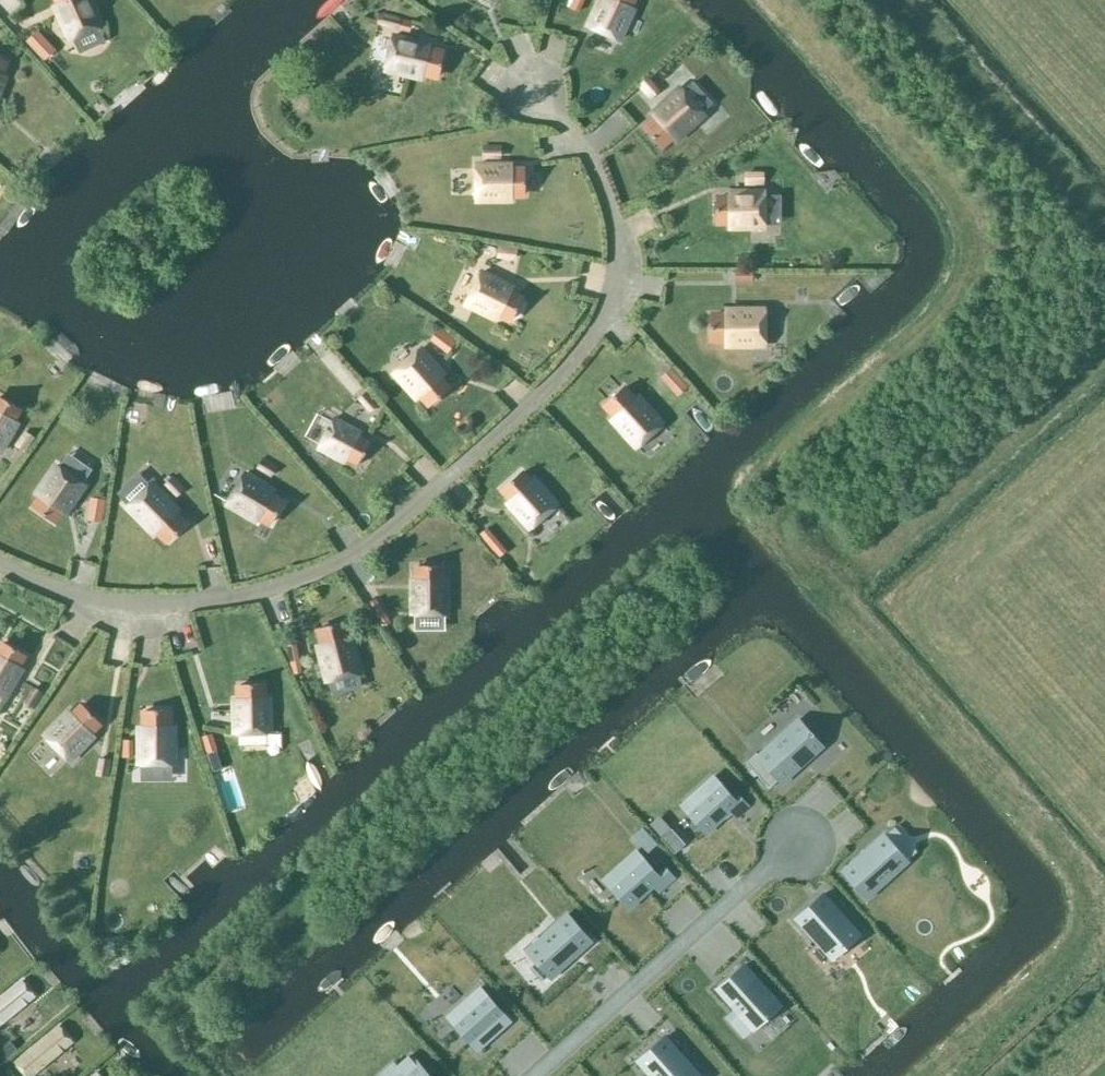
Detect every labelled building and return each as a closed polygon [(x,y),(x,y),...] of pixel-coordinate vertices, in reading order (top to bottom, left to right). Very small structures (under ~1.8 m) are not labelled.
[(17,0),(2,0),(0,2),(0,16),(3,20),(21,4),(17,0)] [(64,11),(59,13),(71,39),(102,25),(90,0),(59,0),(64,11)] [(580,14),(587,0),(571,0),(567,8),(580,14)] [(629,6),(632,0),(606,0),(604,5),(599,3),(588,26),(619,40),(634,8),(629,6)] [(402,16),(383,13),(380,27),(399,31),(402,16)] [(43,55),(52,47),(38,31),(28,40),(43,55)] [(420,42),(393,36),(385,69),(422,77),(424,72),(438,75),(443,53),(419,47),(420,42)] [(649,100),(659,92),(647,78),(638,87),(649,100)] [(704,113),(681,88),(660,107),(664,111),(645,128),(661,145),(672,135),(675,139),(704,113)] [(483,146),(484,159),(502,159),(502,146),(483,146)] [(524,193),(524,170),(501,170),(501,165),(476,165),(476,199),(511,199),(511,193),(524,193)] [(763,172),(745,173),(745,186),(764,185),(763,172)] [(716,198),(716,221),(729,221),(730,226),(765,226),(764,192),(739,192),(739,198),(716,198)] [(500,246),(498,257),(516,260),(518,248),(500,246)] [(735,272),(735,283),(753,283),(753,271),(735,272)] [(466,303),(497,318),(500,313),(511,319),(522,298),(501,288),(503,283),(481,272),(466,303)] [(764,310),(736,310),(736,315),(711,316),(711,339),(727,338),(727,344),(765,344),(764,310)] [(440,329),(433,339),(449,350),(456,340),(440,329)] [(418,397),(422,394),(431,404),(448,388),(433,371),(437,367),(420,349),(395,371),(418,397)] [(676,374),(667,382),(680,396),(688,388),(676,374)] [(380,404),(389,395),(375,381),(366,390),(380,404)] [(606,403),(616,415),(612,418),(637,447),(663,424),(644,403),(640,407),(623,388),(606,403)] [(366,393),(358,400),(371,414),(379,407),(366,393)] [(8,428),(19,408),(0,397),(0,452),(12,430),(8,428)] [(350,431),(352,427),(334,417),(318,447),(344,461),(346,457),(359,464),(371,442),(350,431)] [(24,430),(13,445),(25,454),(36,439),(24,430)] [(263,457),(256,469),(271,479),(279,467),(263,457)] [(53,520),(66,502),(71,505),(85,484),(57,465),(37,493),(42,497),(34,507),(53,520)] [(283,502),(263,491),(266,486),(244,473),(227,503),(257,520),(260,516),(271,522),(283,502)] [(556,505),(533,479),(529,483),(520,473),(503,488),(518,505),(514,509),(531,528),(556,505)] [(174,476),(164,486),(176,499),(186,489),(174,476)] [(185,524),(167,506),(171,502),(151,482),(127,506),(154,533),(158,529),(168,540),(185,524)] [(104,505),(93,504),(91,523),(101,524),(104,505)] [(487,528),(479,535),(492,549),(500,542),(487,528)] [(418,566),(418,589),(413,589),(413,614),(447,614),(447,579),(441,579),(441,566),(418,566)] [(383,608),(373,614),(382,630),(393,624),(383,608)] [(319,628),(326,652),(321,654),(328,681),(361,673),(351,635),(346,637),(342,622),(319,628)] [(12,674),(24,654),(4,642),(0,648),(0,696),(4,698),(17,676),(12,674)] [(299,643),(284,645),(287,663),(301,661),(299,643)] [(240,685),(240,708),(235,708),(236,733),(270,732),(268,697),(263,697),(263,684),(240,685)] [(45,695),(33,687),(22,703),(34,711),(45,695)] [(87,742),(83,738),(99,722),(83,706),(73,715),(70,711),(45,736),(69,760),(87,742)] [(145,710),(145,735),(139,735),(140,764),(174,764),(173,725),(168,725),(168,710),(145,710)] [(756,752),(746,761),(769,787),(778,779),(781,782),(822,745),(798,719),(758,754),(756,752)] [(212,734),(201,738),(207,755),(218,752),(212,734)] [(135,741),(122,740),(121,759),(134,760),(135,741)] [(112,762),(99,759),(95,777),(108,779),(112,762)] [(719,783),(687,812),(706,833),(730,812),(735,818),(748,806),(740,797),(736,802),(719,783)] [(657,843),(642,828),(634,836),(649,851),(657,843)] [(885,834),(844,870),(867,897),(908,861),(885,834)] [(679,835),(667,845),(679,858),(690,848),(679,835)] [(642,857),(610,885),(629,907),(653,886),(658,891),(671,880),(663,871),(659,875),(642,857)] [(822,894),(796,917),(832,958),(859,934),(822,894)] [(567,914),(527,950),(550,976),(591,940),(567,914)] [(0,920),(0,990),(36,961),(0,920)] [(36,961),(0,990),(0,1052),(7,1060),(75,1005),(36,961)] [(744,965),(717,988),(735,1008),(754,1029),(780,1005),(744,965)] [(485,993),(453,1022),(478,1050),(510,1023),(485,993)] [(75,1005),(7,1060),(3,1064),(13,1075),(81,1075),(113,1050),(75,1005)] [(638,1059),(652,1075),(700,1075),(664,1036),(638,1059)] [(399,1075),(430,1075),(416,1061),(414,1062),(408,1055),(397,1066),(403,1072),(399,1075)]
